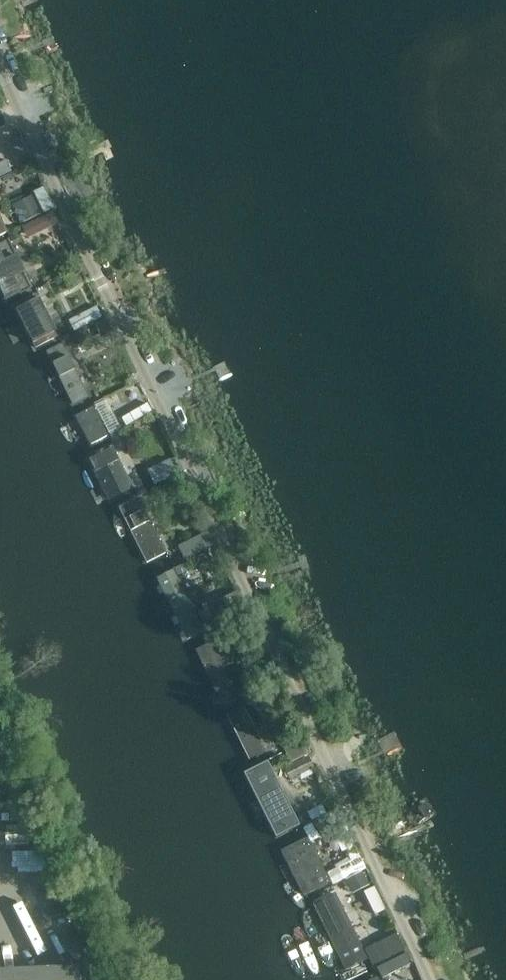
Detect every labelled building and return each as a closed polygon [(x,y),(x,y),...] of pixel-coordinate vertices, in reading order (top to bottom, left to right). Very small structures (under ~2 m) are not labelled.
[(3,144),(10,159),(24,152),(17,137),(3,144)] [(12,201),(21,220),(41,210),(32,192),(12,201)] [(23,224),(28,236),(56,221),(51,210),(23,224)] [(0,215),(0,240),(10,235),(0,215)] [(10,236),(0,241),(0,291),(6,304),(36,290),(10,236)] [(61,339),(38,293),(10,307),(34,353),(61,339)] [(69,317),(74,329),(102,315),(96,303),(69,317)] [(45,353),(72,410),(90,402),(63,344),(45,353)] [(109,437),(94,406),(74,415),(90,447),(109,437)] [(97,450),(121,498),(136,491),(113,443),(97,450)] [(147,468),(153,482),(177,470),(171,457),(147,468)] [(119,506),(147,562),(167,552),(139,496),(119,506)] [(178,543),(185,556),(214,541),(207,528),(178,543)] [(157,576),(188,638),(204,630),(174,568),(157,576)] [(196,649),(221,702),(236,695),(211,642),(196,649)] [(226,716),(250,763),(268,754),(244,707),(226,716)] [(284,747),(291,759),(310,749),(303,737),(284,747)] [(285,766),(291,778),(315,766),(308,754),(285,766)] [(287,836),(304,827),(269,758),(249,769),(256,784),(259,782),(287,836)] [(322,802),(307,810),(312,818),(327,810),(322,802)] [(330,884),(306,837),(281,850),(305,897),(330,884)] [(363,869),(346,878),(353,891),(370,883),(363,869)] [(318,900),(352,971),(369,963),(336,892),(318,900)] [(396,931),(365,947),(373,963),(404,947),(396,931)] [(405,952),(377,966),(382,975),(410,962),(405,952)] [(79,967),(0,970),(0,979),(80,979),(79,967)]
